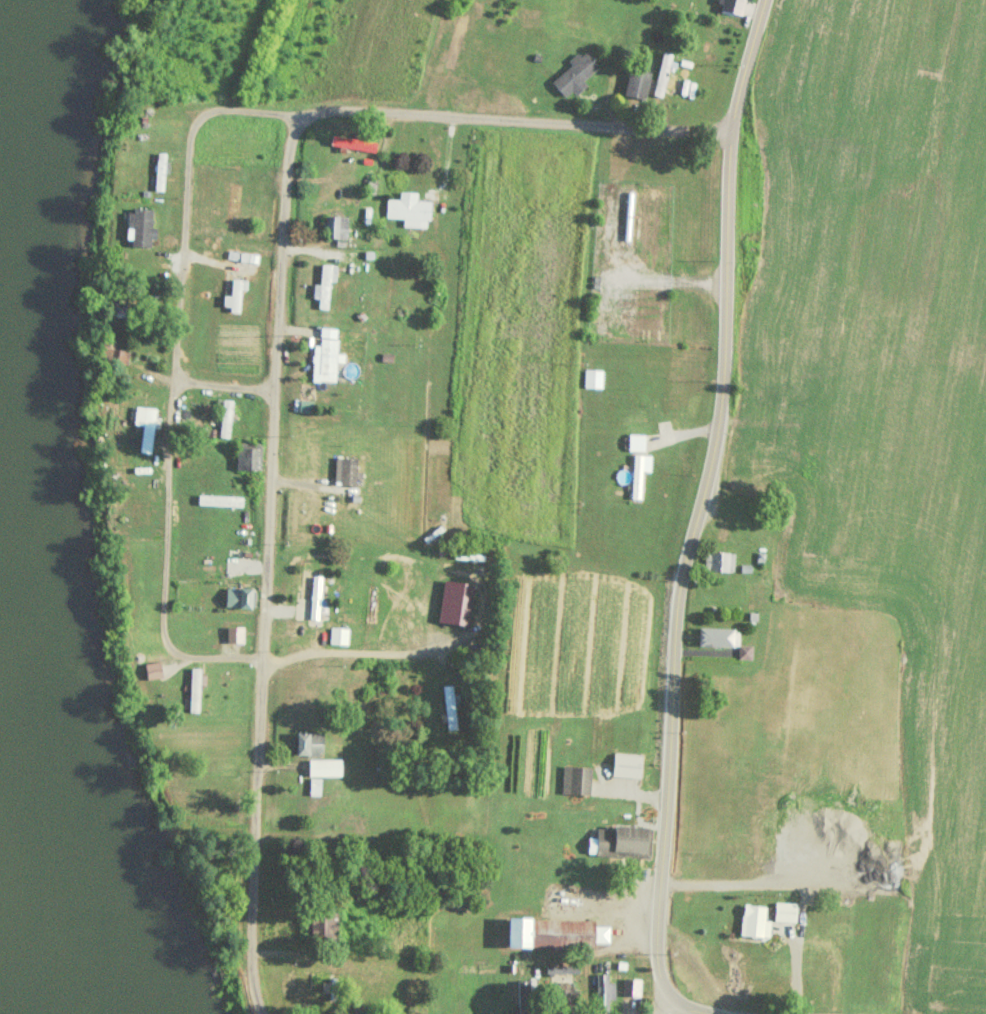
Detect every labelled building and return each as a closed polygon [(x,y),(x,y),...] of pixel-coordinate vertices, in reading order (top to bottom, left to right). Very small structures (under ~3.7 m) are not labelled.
[(686,9),(696,11),(698,0),(688,0),(686,9)] [(564,96),(571,90),(575,95),(586,84),(582,80),(597,65),(582,50),(550,80),(564,96)] [(655,78),(681,86),(688,66),(662,57),(655,78)] [(646,96),(646,70),(625,70),(625,96),(646,96)] [(374,150),(375,140),(330,135),(329,145),(374,150)] [(163,189),(163,152),(154,152),(154,189),(163,189)] [(226,226),(236,227),(239,198),(246,198),(246,193),(239,192),(241,182),(231,181),(226,226)] [(402,218),(402,226),(428,226),(429,199),(385,198),(385,218),(402,218)] [(151,208),(128,207),(127,249),(151,246),(151,208)] [(346,238),(346,215),(322,215),(322,238),(346,238)] [(317,307),(327,307),(328,280),(334,280),(335,264),(320,263),(319,283),(313,283),(313,297),(318,297),(317,307)] [(239,289),(246,289),(246,279),(229,279),(229,310),(239,310),(239,289)] [(312,380),(335,380),(336,327),(319,326),(319,344),(313,344),(312,380)] [(601,387),(601,369),(583,369),(583,387),(601,387)] [(229,399),(220,399),(220,436),(229,436),(229,399)] [(149,452),(155,407),(134,405),(132,423),(141,424),(138,451),(149,452)] [(643,434),(627,434),(627,450),(643,450),(643,434)] [(259,469),(259,442),(236,442),(236,469),(259,469)] [(641,498),(642,454),(631,453),(631,498),(641,498)] [(339,457),(339,484),(356,484),(356,457),(339,457)] [(467,548),(450,546),(447,567),(463,569),(467,548)] [(704,570),(732,571),(733,552),(704,551),(704,570)] [(319,568),(300,568),(300,600),(319,600),(319,568)] [(225,606),(250,606),(250,589),(225,589),(225,606)] [(470,594),(453,592),(450,623),(467,625),(470,594)] [(305,620),(323,621),(324,603),(306,602),(305,620)] [(242,644),(242,621),(225,621),(225,644),(242,644)] [(346,643),(346,627),(330,627),(330,643),(346,643)] [(697,646),(736,646),(736,628),(697,627),(697,646)] [(143,663),(146,679),(161,675),(158,660),(143,663)] [(190,667),(190,711),(198,711),(198,667),(190,667)] [(445,684),(445,727),(453,727),(453,684),(445,684)] [(294,754),(321,755),(322,731),(295,731),(294,754)] [(612,776),(640,776),(640,752),(612,752),(612,776)] [(339,775),(339,758),(308,758),(308,775),(339,775)] [(590,765),(561,764),(561,793),(589,793),(590,765)] [(308,792),(316,794),(319,785),(310,783),(308,792)] [(308,796),(317,798),(319,789),(311,787),(308,796)] [(648,824),(596,823),(595,853),(647,855),(648,824)] [(794,920),(794,901),(774,901),(774,920),(794,920)] [(762,936),(766,905),(743,902),(739,933),(762,936)] [(335,909),(309,908),(308,936),(334,937),(335,909)] [(594,918),(507,916),(506,943),(606,945),(606,925),(594,925),(594,918)] [(548,965),(548,994),(575,994),(575,965),(548,965)] [(333,997),(333,971),(303,971),(303,997),(333,997)] [(596,1010),(607,1010),(607,971),(596,971),(596,1010)] [(529,977),(517,977),(517,1013),(529,1013),(529,977)]
